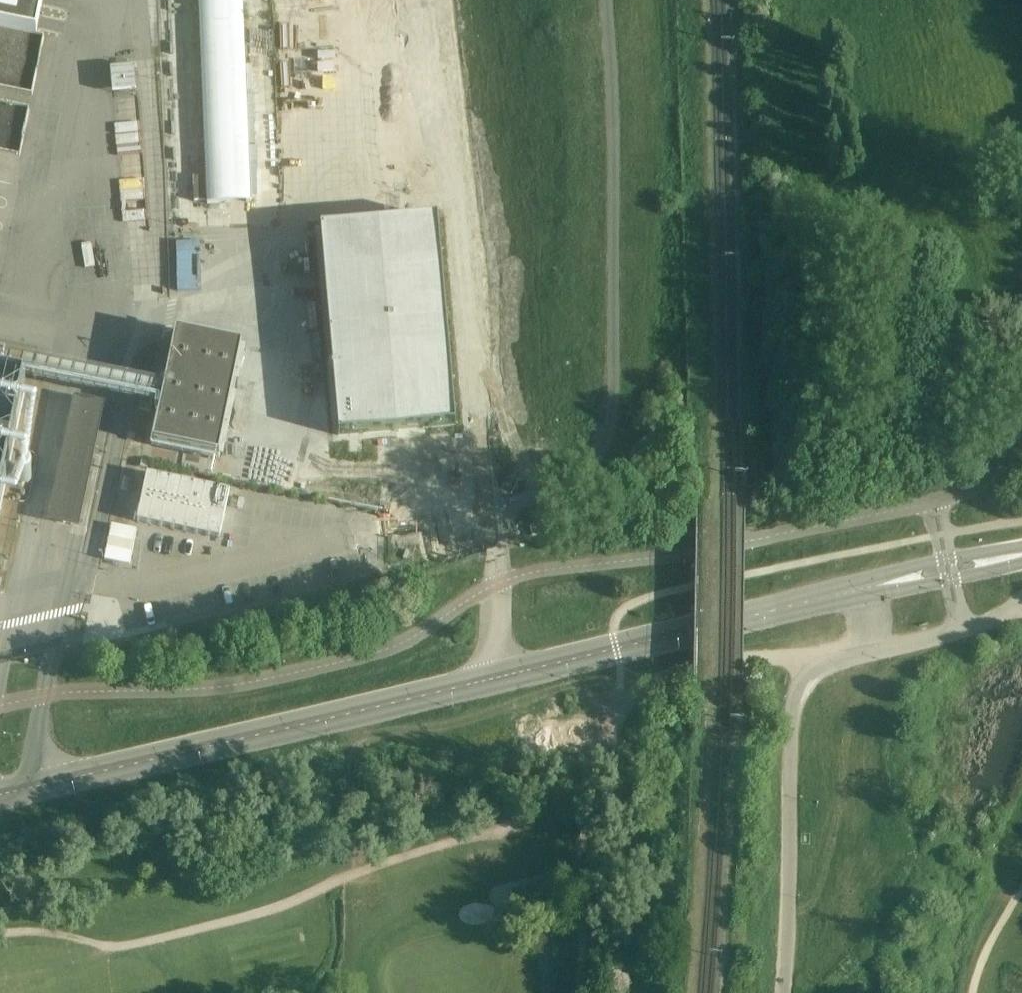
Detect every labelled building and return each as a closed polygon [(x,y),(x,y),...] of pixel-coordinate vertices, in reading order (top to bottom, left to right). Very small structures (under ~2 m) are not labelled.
[(32,97),(44,37),(36,36),(43,0),(0,0),(0,90),(32,97)] [(243,0),(198,0),(205,178),(192,178),(193,202),(206,202),(206,204),(251,202),(243,0)] [(134,68),(110,70),(112,94),(136,92),(134,68)] [(19,158),(29,110),(0,104),(0,154),(19,158)] [(441,226),(320,236),(337,437),(458,427),(441,226)] [(176,334),(153,445),(218,459),(241,348),(176,334)] [(7,478),(25,389),(0,384),(0,511),(7,478)] [(150,412),(152,403),(141,401),(139,410),(150,412)] [(83,446),(90,443),(96,409),(78,405),(72,438),(75,444),(74,451),(82,453),(83,446)] [(128,432),(126,441),(134,442),(136,434),(128,432)] [(137,522),(220,539),(230,492),(147,474),(137,522)] [(147,644),(144,632),(127,636),(130,648),(147,644)]
